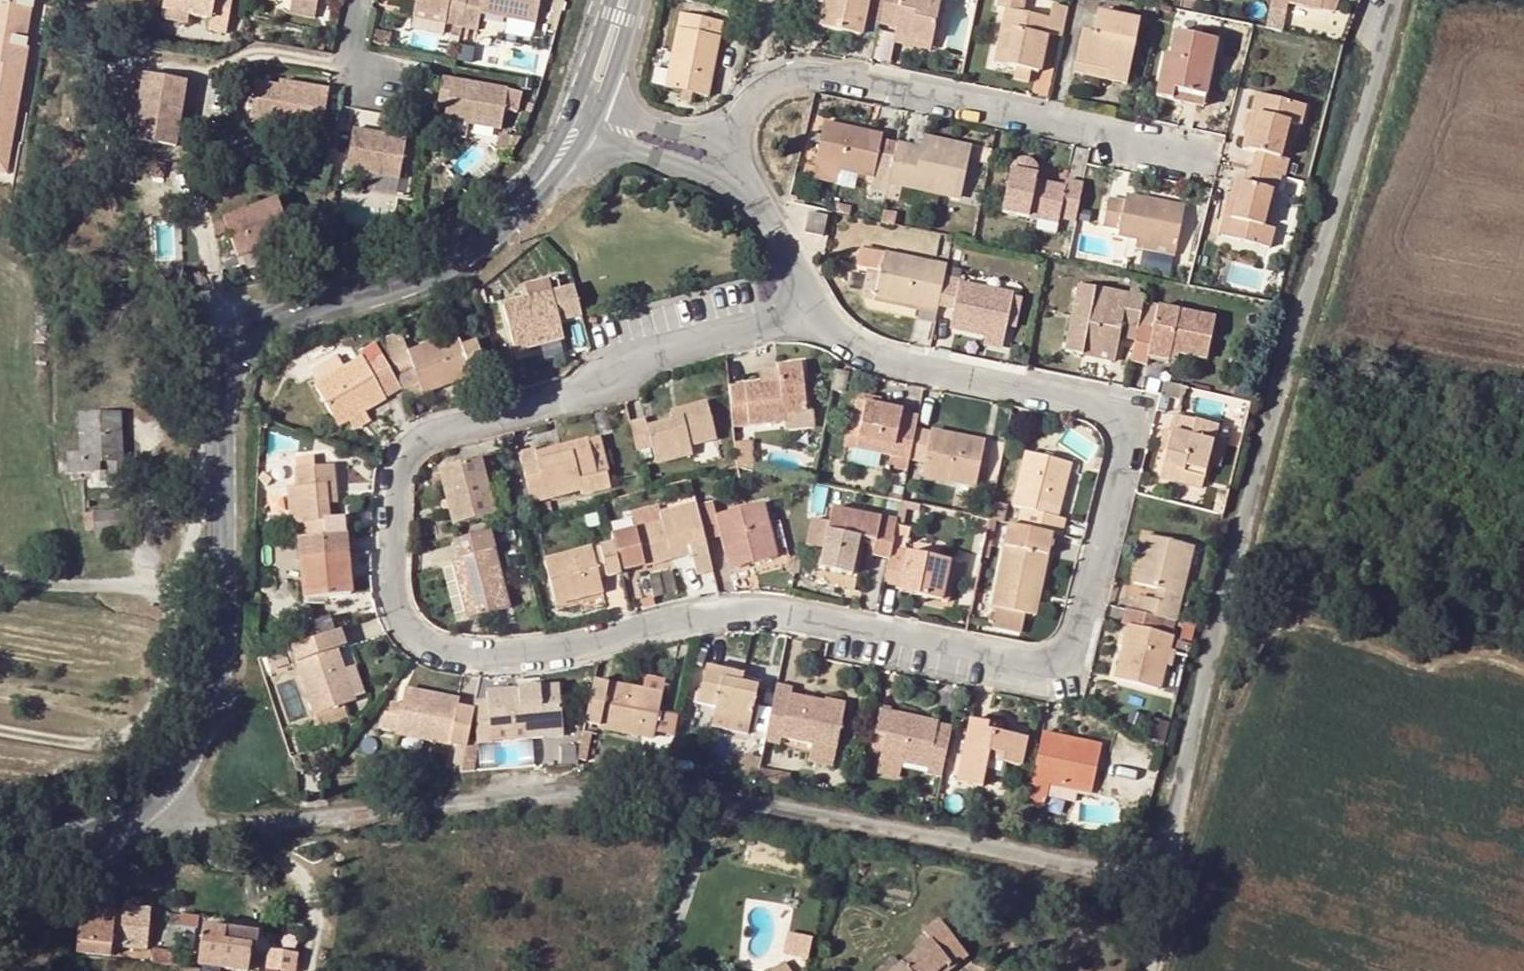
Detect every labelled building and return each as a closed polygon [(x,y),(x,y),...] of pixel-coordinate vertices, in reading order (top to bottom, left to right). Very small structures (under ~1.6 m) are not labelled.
[(30,8),(32,0),(0,0),(0,3),(30,8)] [(191,15),(213,18),(211,29),(228,31),(234,0),(167,0),(165,10),(191,15)] [(322,3),(300,0),(298,12),(320,15),(322,3)] [(464,24),(468,0),(419,0),(418,7),(448,12),(447,21),(464,24)] [(464,24),(463,26),(480,29),(483,14),(539,22),(543,0),(468,0),(464,24)] [(825,6),(820,27),(859,35),(866,1),(861,0),(826,0),(825,6)] [(878,23),(895,27),(894,33),(931,40),(940,0),(883,0),(878,23)] [(1061,34),(1067,8),(1054,5),(1050,17),(1020,11),(1023,0),(998,0),(997,5),(1006,7),(994,63),(1015,67),(1030,70),(1037,71),(1046,34),(1058,37),(1061,34)] [(26,34),(30,8),(0,3),(0,29),(26,34)] [(448,12),(418,7),(417,17),(447,21),(448,12)] [(191,15),(165,10),(164,18),(190,23),(191,15)] [(1075,62),(1107,68),(1105,78),(1125,82),(1137,20),(1097,12),(1091,34),(1081,32),(1075,62)] [(724,22),(679,14),(664,87),(708,97),(724,22)] [(389,29),(374,27),(372,40),(386,43),(389,29)] [(6,163),(10,140),(2,139),(3,130),(12,132),(27,48),(23,47),(26,34),(0,29),(0,162),(6,163)] [(1180,99),(1181,91),(1204,94),(1214,40),(1174,32),(1169,54),(1163,53),(1155,94),(1171,97),(1180,99)] [(892,43),(929,50),(931,40),(894,33),(892,43)] [(1075,62),(1073,71),(1105,78),(1107,68),(1075,62)] [(1013,79),(1027,82),(1030,70),(1015,67),(1013,79)] [(186,82),(143,75),(133,137),(176,144),(186,82)] [(448,119),(504,128),(507,110),(519,112),(523,90),(510,88),(445,78),(442,94),(452,96),(448,119)] [(301,88),(302,83),(282,80),(282,85),(301,88)] [(301,88),(282,85),(260,82),(253,120),(308,128),(320,130),(325,131),(331,87),(302,83),(301,88)] [(1180,99),(1171,97),(1170,102),(1201,108),(1204,94),(1181,91),(1180,99)] [(1254,167),(1281,174),(1284,174),(1287,160),(1280,157),(1288,121),(1300,124),(1305,106),(1255,93),(1242,148),(1257,151),(1257,152),(1254,167)] [(885,194),(895,148),(895,146),(880,142),(881,135),(823,124),(815,164),(838,168),(873,177),(870,190),(885,194)] [(411,135),(355,127),(351,166),(405,174),(411,135)] [(10,140),(12,132),(3,130),(2,139),(10,140)] [(911,151),(895,148),(885,194),(898,196),(899,194),(901,182),(920,186),(959,193),(969,152),(922,141),(921,145),(920,153),(911,151)] [(911,151),(920,153),(921,145),(913,143),(911,151)] [(1011,163),(1001,210),(1028,215),(1037,217),(1058,222),(1059,217),(1073,220),(1081,182),(1066,180),(1066,185),(1034,180),(1036,177),(1037,174),(1037,170),(1036,167),(1035,163),(1033,161),(1030,159),(1026,158),(1023,157),(1020,157),(1016,159),(1013,160),(1011,163)] [(838,168),(815,164),(812,180),(835,185),(838,168)] [(1281,174),(1254,167),(1247,166),(1243,183),(1234,181),(1223,236),(1270,247),(1274,228),(1264,226),(1272,190),(1276,192),(1281,174)] [(603,169),(592,178),(597,185),(608,175),(603,169)] [(901,182),(899,194),(918,198),(920,186),(901,182)] [(1115,235),(1136,239),(1175,246),(1183,205),(1125,194),(1124,199),(1108,196),(1102,226),(1117,229),(1115,235)] [(281,197),(227,216),(227,218),(218,221),(223,233),(232,230),(241,254),(295,235),(281,197)] [(809,213),(804,233),(821,236),(825,216),(809,213)] [(1036,229),(1056,232),(1058,222),(1037,217),(1036,229)] [(939,250),(942,231),(885,223),(882,242),(939,250)] [(1134,247),(1173,255),(1175,246),(1136,239),(1134,247)] [(880,296),(888,254),(870,250),(861,291),(876,295),(880,296)] [(880,296),(937,307),(937,304),(943,275),(945,266),(888,254),(880,296)] [(958,284),(959,280),(943,275),(937,304),(954,308),(950,325),(987,333),(1005,337),(1007,326),(1013,296),(958,284)] [(1134,341),(1142,303),(1144,297),(1078,284),(1064,351),(1081,355),(1083,345),(1116,352),(1119,338),(1134,341)] [(573,289),(558,292),(525,300),(502,306),(513,349),(561,337),(557,322),(554,310),(562,308),(565,319),(579,316),(573,289)] [(875,301),(936,315),(937,307),(880,296),(876,295),(875,301)] [(1016,328),(1022,298),(1013,296),(1007,326),(1016,328)] [(1215,319),(1142,303),(1134,341),(1130,361),(1146,364),(1149,355),(1170,359),(1172,351),(1178,352),(1207,359),(1215,319)] [(554,310),(557,322),(565,319),(562,308),(554,310)] [(449,324),(433,330),(436,339),(452,333),(449,324)] [(413,371),(421,394),(468,377),(468,372),(478,369),(471,344),(458,347),(454,333),(452,333),(436,339),(407,350),(397,333),(377,339),(394,376),(413,371)] [(985,345),(1003,348),(1005,337),(987,333),(985,345)] [(1083,345),(1081,355),(1113,361),(1116,352),(1083,345)] [(1172,351),(1170,359),(1177,361),(1178,352),(1172,351)] [(360,408),(396,387),(378,358),(364,366),(359,359),(312,386),(334,424),(343,418),(360,408)] [(779,381),(770,381),(725,387),(730,428),(784,421),(783,414),(805,412),(800,365),(778,367),(778,373),(779,381)] [(394,376),(405,399),(421,394),(413,371),(394,376)] [(778,373),(769,374),(770,381),(779,381),(778,373)] [(1185,406),(1229,419),(1234,399),(1190,386),(1185,406)] [(644,419),(627,423),(635,451),(650,448),(655,465),(689,456),(689,447),(714,440),(705,404),(678,410),(680,417),(670,420),(645,426),(644,419)] [(889,457),(907,460),(907,459),(913,429),(916,417),(898,413),(898,411),(863,404),(854,449),(889,457)] [(360,408),(343,418),(351,431),(367,421),(360,408)] [(678,410),(668,412),(670,420),(680,417),(678,410)] [(783,414),(784,421),(785,429),(814,425),(813,411),(805,412),(783,414)] [(117,414),(75,416),(75,452),(63,452),(64,475),(97,474),(97,483),(112,482),(117,476),(116,463),(119,463),(117,414)] [(1198,491),(1215,428),(1174,417),(1170,433),(1163,431),(1160,440),(1167,442),(1165,451),(1157,480),(1198,491)] [(984,444),(913,429),(907,459),(924,462),(921,475),(974,486),(984,444)] [(593,472),(602,470),(595,440),(587,442),(593,472)] [(1165,451),(1167,442),(1160,440),(1158,449),(1165,451)] [(532,455),(532,452),(516,455),(528,502),(605,485),(602,470),(593,472),(587,442),(560,448),(561,457),(534,462),(532,455)] [(561,457),(560,448),(532,455),(534,462),(561,457)] [(1022,511),(1019,527),(1049,535),(1058,537),(1062,521),(1055,519),(1067,465),(1026,456),(1013,509),(1022,511)] [(887,468),(904,472),(907,460),(889,457),(887,468)] [(1091,469),(1098,472),(1101,461),(1092,459),(1091,469)] [(450,528),(492,517),(491,515),(504,512),(498,484),(484,487),(478,462),(436,472),(443,500),(445,511),(450,528)] [(288,525),(297,524),(298,538),(341,535),(340,520),(328,521),(326,504),(325,494),(333,493),(330,466),(293,470),(293,488),(284,489),(288,525)] [(326,504),(334,503),(333,493),(325,494),(326,504)] [(610,536),(613,545),(620,573),(670,560),(668,550),(687,546),(689,555),(694,576),(709,572),(701,540),(694,509),(693,505),(660,513),(661,523),(610,536)] [(726,570),(775,559),(766,522),(761,506),(714,516),(710,505),(694,509),(701,540),(718,536),(726,570)] [(870,554),(886,557),(888,548),(894,522),(831,508),(828,524),(822,551),(818,569),(850,576),(857,539),(872,542),(870,554)] [(988,509),(986,520),(995,522),(998,512),(988,509)] [(89,531),(89,514),(80,515),(81,531),(89,531)] [(822,551),(828,524),(812,521),(806,547),(822,551)] [(1049,535),(1019,527),(1006,525),(987,608),(993,610),(1020,616),(1023,616),(1029,594),(1035,595),(1049,535)] [(345,550),(344,534),(341,535),(298,538),(302,581),(303,598),(349,593),(347,567),(344,567),(343,550),(345,550)] [(487,553),(482,534),(450,543),(454,561),(449,562),(464,620),(505,609),(491,552),(487,553)] [(1138,598),(1135,612),(1172,621),(1174,622),(1191,548),(1144,536),(1133,582),(1154,587),(1164,590),(1161,603),(1150,601),(1138,598)] [(601,565),(604,577),(620,573),(613,545),(544,563),(554,604),(601,592),(597,579),(594,567),(601,565)] [(668,550),(670,560),(689,555),(687,546),(668,550)] [(953,563),(888,548),(886,557),(881,583),(898,586),(922,592),(921,598),(944,602),(953,563)] [(594,567),(597,579),(604,577),(601,565),(594,567)] [(302,581),(294,581),(296,598),(303,598),(302,581)] [(898,586),(897,593),(921,598),(922,592),(898,586)] [(1164,590),(1154,587),(1150,601),(1161,603),(1164,590)] [(1023,616),(1029,618),(1035,595),(1029,594),(1023,616)] [(988,628),(1016,635),(1020,616),(993,610),(988,628)] [(1172,621),(1135,612),(1124,610),(1121,625),(1127,626),(1115,679),(1156,689),(1172,621)] [(337,633),(288,651),(315,727),(332,721),(329,711),(338,708),(352,702),(351,698),(341,671),(334,651),(342,648),(337,633)] [(283,660),(281,654),(263,661),(265,667),(283,660)] [(341,671),(351,698),(361,695),(352,667),(341,671)] [(732,673),(705,667),(697,704),(714,709),(710,727),(747,735),(757,689),(730,683),(732,673)] [(660,695),(591,682),(582,724),(650,738),(652,733),(657,712),(660,695)] [(791,689),(774,685),(762,742),(778,745),(780,739),(835,750),(844,711),(788,699),(791,689)] [(483,693),(485,702),(471,704),(471,707),(473,745),(489,743),(487,734),(526,729),(526,725),(559,722),(555,686),(483,693)] [(393,735),(463,750),(470,710),(454,707),(455,701),(401,692),(399,706),(396,720),(393,735)] [(390,704),(387,718),(396,720),(399,706),(390,704)] [(329,711),(332,721),(341,717),(338,708),(329,711)] [(668,736),(674,715),(657,712),(652,733),(668,736)] [(925,773),(940,776),(950,727),(879,713),(875,735),(885,737),(881,756),(927,764),(925,773)] [(987,724),(970,720),(958,781),(983,786),(990,751),(1003,754),(1002,763),(1020,767),(1025,740),(985,732),(987,724)] [(526,729),(529,739),(562,736),(559,722),(526,725),(526,729)] [(1056,740),(1057,738),(1040,733),(1031,779),(1046,783),(1090,791),(1099,746),(1085,743),(1084,746),(1056,740)] [(1046,783),(1031,779),(1025,805),(1041,808),(1046,783)] [(111,883),(70,878),(67,907),(78,909),(73,950),(109,955),(110,945),(143,949),(148,909),(122,906),(120,921),(112,921),(113,911),(109,910),(111,883)] [(939,922),(924,934),(930,942),(895,970),(940,970),(948,964),(939,954),(955,941),(939,922)] [(221,943),(222,932),(223,929),(200,926),(196,967),(228,970),(243,970),(246,946),(221,943)] [(222,932),(221,943),(246,946),(254,947),(255,935),(222,932)] [(789,933),(787,954),(807,955),(809,935),(789,933)] [(964,951),(955,941),(939,954),(948,964),(964,951)] [(293,953),(266,949),(263,970),(289,970),(293,953)]
